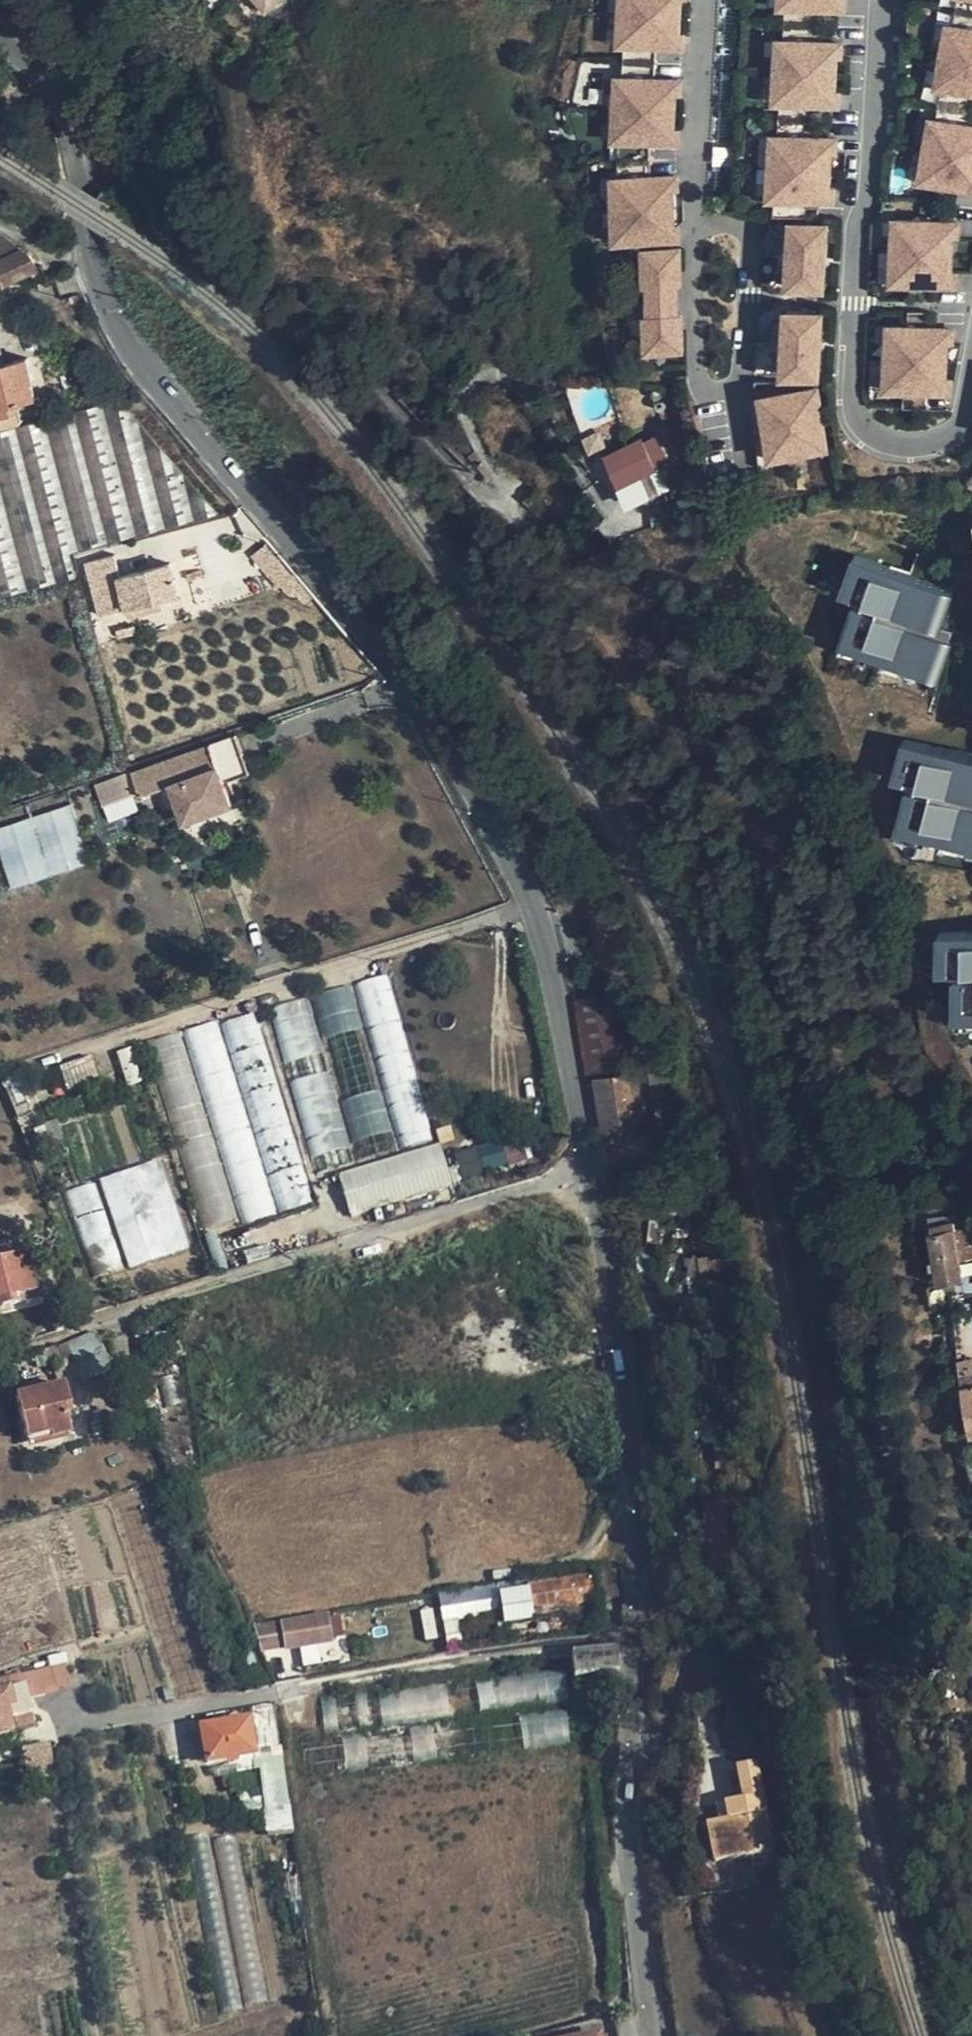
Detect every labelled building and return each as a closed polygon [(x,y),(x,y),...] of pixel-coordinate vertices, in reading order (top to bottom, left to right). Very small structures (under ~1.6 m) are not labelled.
[(255,19),(267,12),(260,0),(244,0),(255,19)] [(616,24),(614,55),(675,58),(676,43),(668,43),(669,27),(670,14),(678,14),(679,0),(617,0),(616,24)] [(829,0),(771,0),(770,22),(807,25),(808,10),(828,11),(829,0)] [(832,26),(833,12),(828,11),(808,10),(807,25),(832,26)] [(942,33),(937,63),(932,95),(971,102),(971,37),(942,33)] [(822,107),(824,74),(805,73),(805,58),(768,55),(764,118),(801,121),(802,106),(822,107)] [(830,74),(830,60),(805,58),(805,73),(824,74),(830,74)] [(673,91),(612,87),(611,119),(609,152),(670,155),(671,138),(663,138),(663,122),(665,107),(673,108),(673,91)] [(827,108),(822,107),(802,106),(801,121),(827,123),(827,108)] [(927,129),(917,191),(971,199),(971,137),(927,129)] [(816,203),(818,171),(798,169),(799,154),(762,152),(758,215),(796,217),(796,202),(816,203)] [(823,171),(824,156),(799,154),(798,169),(818,171),(823,171)] [(673,205),(672,187),(666,187),(609,192),(613,254),(676,250),(675,233),(670,232),(668,205),(673,205)] [(820,219),(821,204),(816,203),(796,202),(796,217),(820,219)] [(959,231),(893,228),(890,291),(956,294),(957,278),(949,278),(951,246),(959,247),(959,231)] [(37,267),(30,254),(0,234),(0,285),(37,267)] [(775,303),(780,240),(752,239),(748,301),(775,303)] [(810,305),(815,243),(780,240),(775,303),(810,305)] [(674,294),(679,295),(676,260),(641,262),(644,297),(649,296),(674,294)] [(675,325),(674,294),(649,296),(651,327),(675,325)] [(683,360),(681,325),(675,325),(651,327),(646,327),(648,362),(683,360)] [(769,391),(773,329),(746,327),(741,389),(769,391)] [(804,394),(808,331),(773,329),(769,391),(804,394)] [(954,337),(888,334),(885,397),(905,398),(951,400),(952,384),(944,384),(946,352),(953,353),(954,337)] [(6,364),(0,365),(0,414),(13,411),(37,405),(30,380),(33,380),(27,359),(6,364)] [(951,400),(905,398),(904,416),(950,417),(951,400)] [(0,414),(0,426),(16,422),(13,411),(0,414)] [(803,412),(748,420),(758,482),(813,473),(803,412)] [(758,482),(748,420),(737,422),(747,484),(758,482)] [(662,485),(649,457),(660,452),(651,436),(610,455),(618,473),(616,475),(629,500),(662,485)] [(120,578),(123,578),(117,553),(87,562),(100,617),(129,609),(120,578)] [(859,563),(852,589),(867,594),(863,605),(850,649),(949,679),(960,641),(946,637),(959,594),(859,563)] [(170,565),(123,578),(120,578),(129,609),(179,597),(170,565)] [(867,594),(852,589),(848,600),(863,605),(867,594)] [(250,772),(237,736),(211,745),(224,782),(230,779),(250,772)] [(224,782),(211,745),(133,772),(143,801),(166,793),(164,787),(173,784),(185,820),(232,804),(225,786),(232,784),(230,779),(224,782)] [(925,775),(922,787),(911,831),(971,846),(971,759),(915,745),(908,770),(925,775)] [(925,775),(908,770),(905,782),(922,787),(925,775)] [(130,792),(125,774),(119,776),(95,783),(85,787),(87,793),(91,805),(130,792)] [(91,861),(72,802),(34,814),(54,873),(91,861)] [(34,814),(0,825),(0,835),(16,885),(54,873),(34,814)] [(941,931),(939,958),(957,958),(956,971),(954,1017),(971,1018),(971,932),(941,931)] [(957,958),(939,958),(939,970),(956,971),(957,958)] [(435,1138),(388,977),(359,985),(405,1146),(435,1138)] [(397,1149),(352,987),(318,997),(363,1159),(397,1149)] [(611,990),(573,997),(587,1081),(594,1081),(628,1073),(611,990)] [(352,1148),(311,1000),(276,1010),(317,1158),(352,1148)] [(314,1200),(255,1014),(226,1023),(285,1209),(314,1200)] [(277,1212),(218,1021),(188,1030),(248,1221),(277,1212)] [(239,1216),(183,1033),(153,1042),(209,1225),(239,1216)] [(140,1073),(134,1057),(125,1059),(130,1077),(140,1073)] [(641,1133),(628,1073),(594,1081),(606,1139),(641,1133)] [(19,1080),(4,1085),(14,1110),(18,1116),(29,1112),(19,1080)] [(501,1140),(462,1155),(470,1175),(509,1160),(501,1140)] [(442,1145),(343,1174),(355,1215),(453,1185),(442,1145)] [(190,1248),(160,1160),(103,1179),(133,1267),(190,1248)] [(123,1266),(95,1184),(68,1193),(96,1275),(123,1266)] [(953,1231),(951,1219),(932,1222),(944,1283),(964,1280),(961,1260),(971,1258),(971,1227),(953,1231)] [(11,1257),(0,1260),(0,1306),(36,1298),(24,1253),(11,1257)] [(74,1362),(102,1350),(96,1335),(93,1333),(67,1345),(74,1362)] [(64,1367),(74,1362),(67,1345),(56,1350),(64,1367)] [(963,1388),(971,1430),(971,1386),(963,1388)] [(62,1410),(69,1408),(64,1388),(14,1400),(24,1443),(47,1437),(48,1442),(68,1437),(62,1410)] [(75,1435),(69,1408),(62,1410),(68,1437),(75,1435)] [(727,1475),(726,1459),(716,1461),(717,1475),(727,1475)] [(613,1576),(592,1579),(596,1603),(615,1600),(613,1576)] [(596,1603),(592,1579),(527,1589),(531,1613),(596,1603)] [(340,1617),(326,1620),(329,1639),(343,1638),(340,1617)] [(329,1639),(326,1620),(282,1627),(280,1624),(254,1629),(260,1651),(285,1647),(285,1650),(330,1643),(329,1639)] [(562,1634),(561,1622),(544,1625),(545,1636),(562,1634)] [(574,1679),(618,1672),(617,1649),(571,1655),(574,1679)] [(53,1681),(58,1680),(52,1657),(0,1672),(0,1683),(21,1677),(51,1668),(53,1681)] [(47,1683),(53,1681),(51,1668),(21,1677),(24,1686),(26,1694),(49,1687),(47,1683)] [(482,1704),(569,1697),(567,1673),(480,1680),(482,1704)] [(24,1686),(21,1677),(0,1683),(0,1692),(24,1686)] [(12,1731),(8,1719),(13,1718),(15,1727),(33,1722),(26,1694),(24,1686),(0,1692),(0,1735),(12,1731)] [(253,1752),(253,1749),(249,1719),(201,1726),(206,1759),(253,1752)] [(255,1763),(264,1761),(274,1760),(282,1759),(280,1745),(253,1749),(253,1752),(255,1763)] [(278,1783),(285,1782),(282,1759),(274,1760),(278,1783)] [(714,1818),(717,1834),(723,1874),(738,1872),(740,1884),(761,1880),(743,1780),(727,1782),(732,1815),(714,1818)] [(723,1874),(717,1834),(704,1835),(711,1876),(723,1874)]
